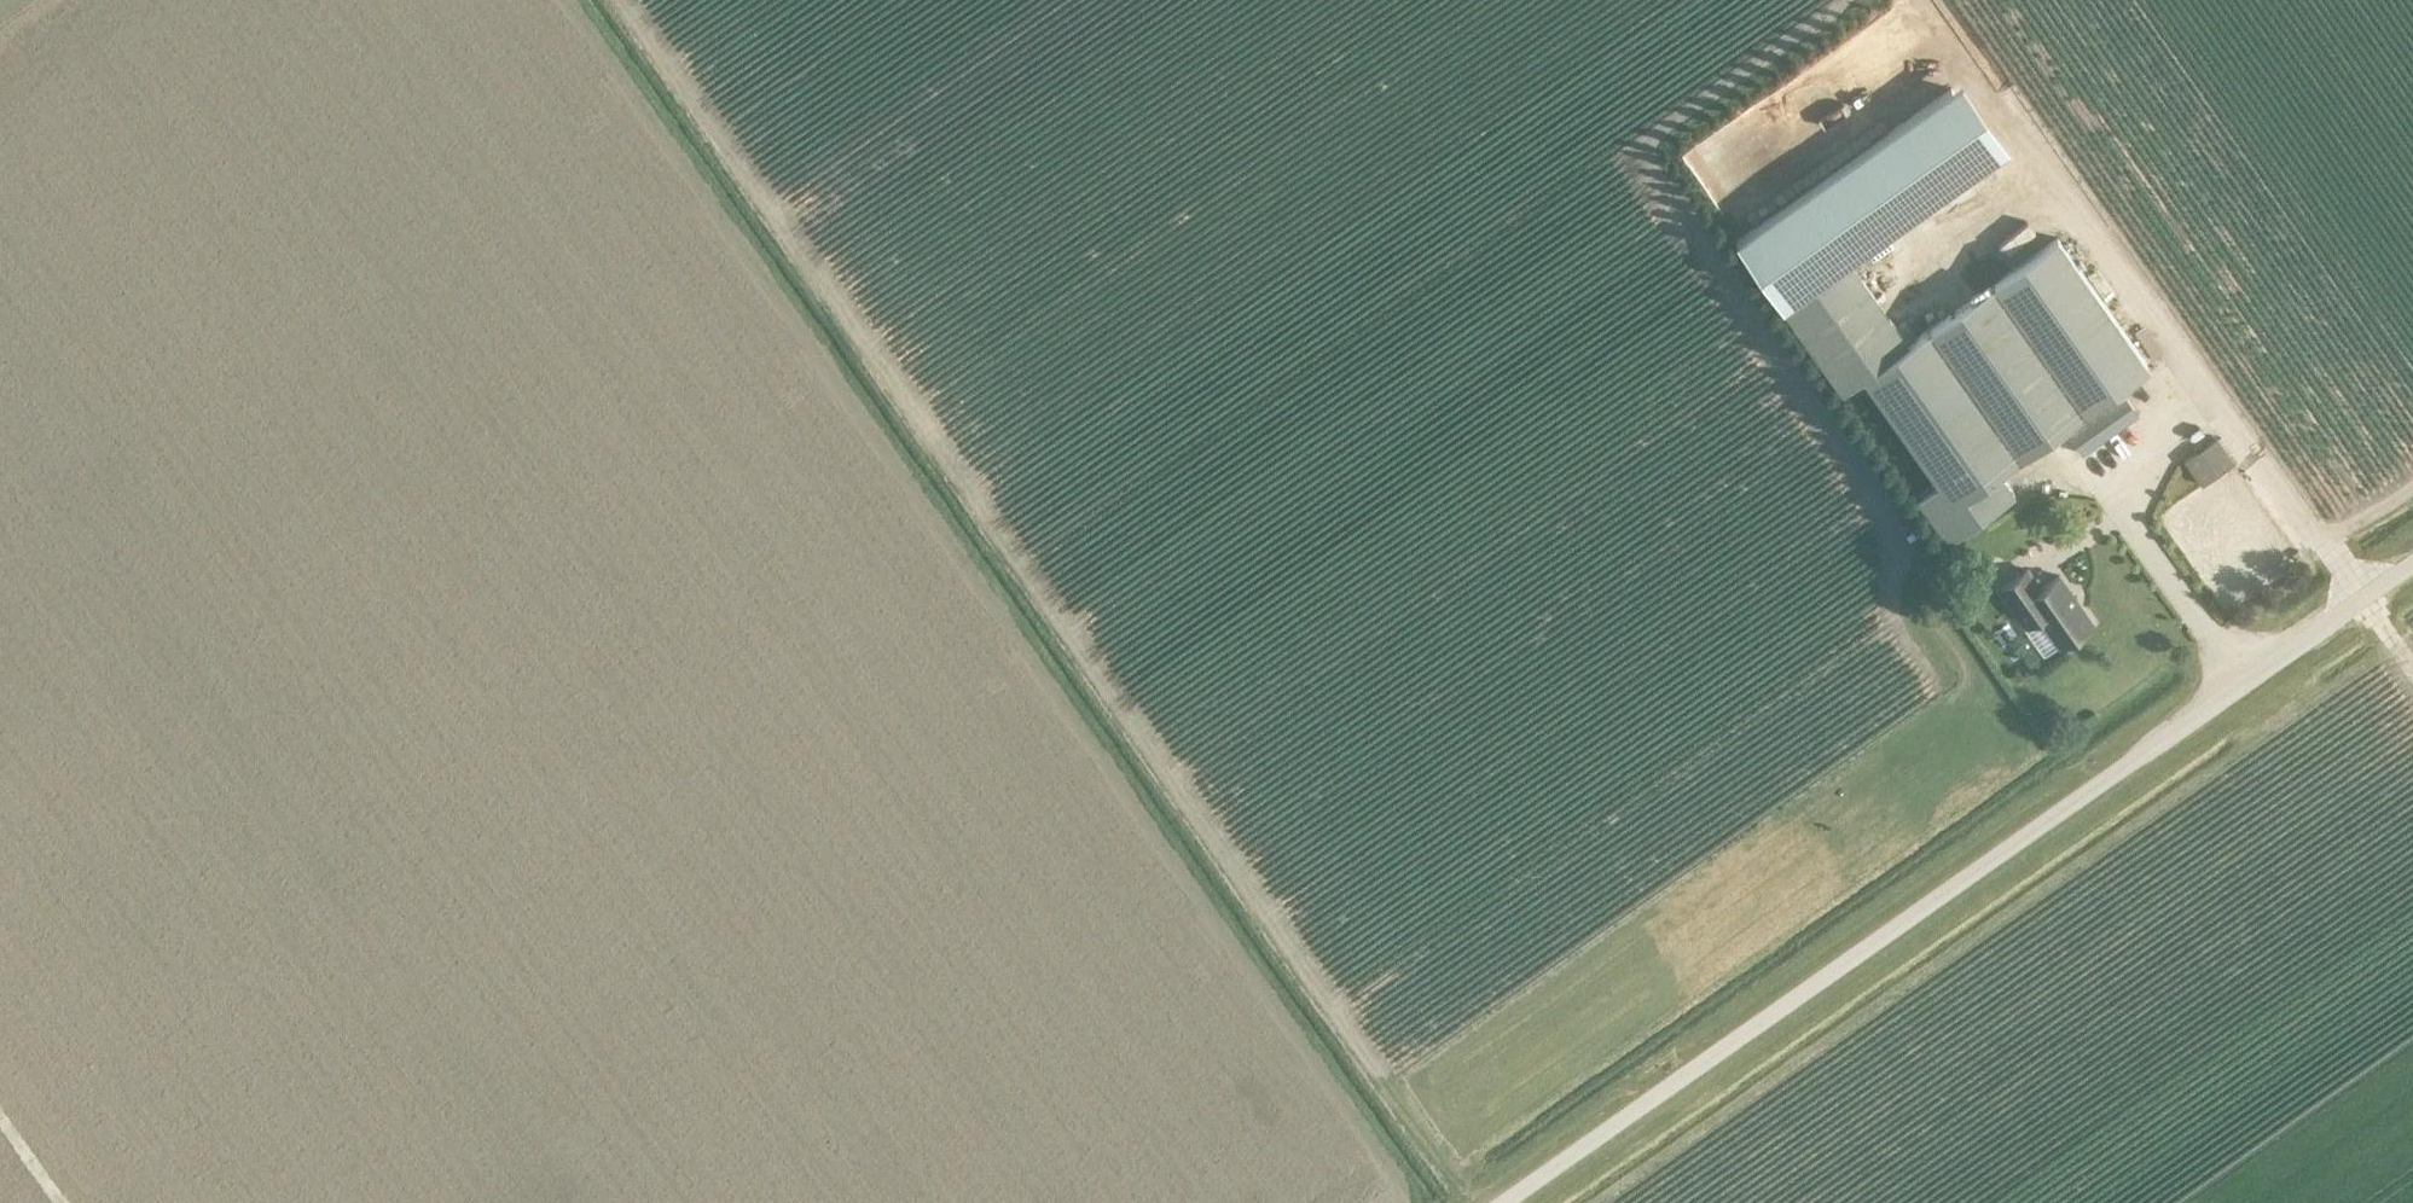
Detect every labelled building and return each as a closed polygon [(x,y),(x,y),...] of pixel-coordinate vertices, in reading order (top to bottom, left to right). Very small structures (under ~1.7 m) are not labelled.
[(1736,240),(1844,391),(1865,376),(1939,481),(1918,496),(1949,540),(1982,517),(1979,513),(1988,507),(1991,511),(2015,494),(2000,472),(2149,367),(2057,237),(1908,343),(1849,259),(1998,154),(1952,88),(1736,240)] [(2072,435),(2083,449),(2139,409),(2129,394),(2072,435)] [(2234,461),(2217,438),(2185,460),(2202,484),(2234,461)] [(1974,587),(1993,573),(1986,564),(1968,578),(1974,587)] [(2041,616),(2061,645),(2093,623),(2059,575),(2041,588),(2027,569),(2000,588),(2027,626),(2041,616)]
